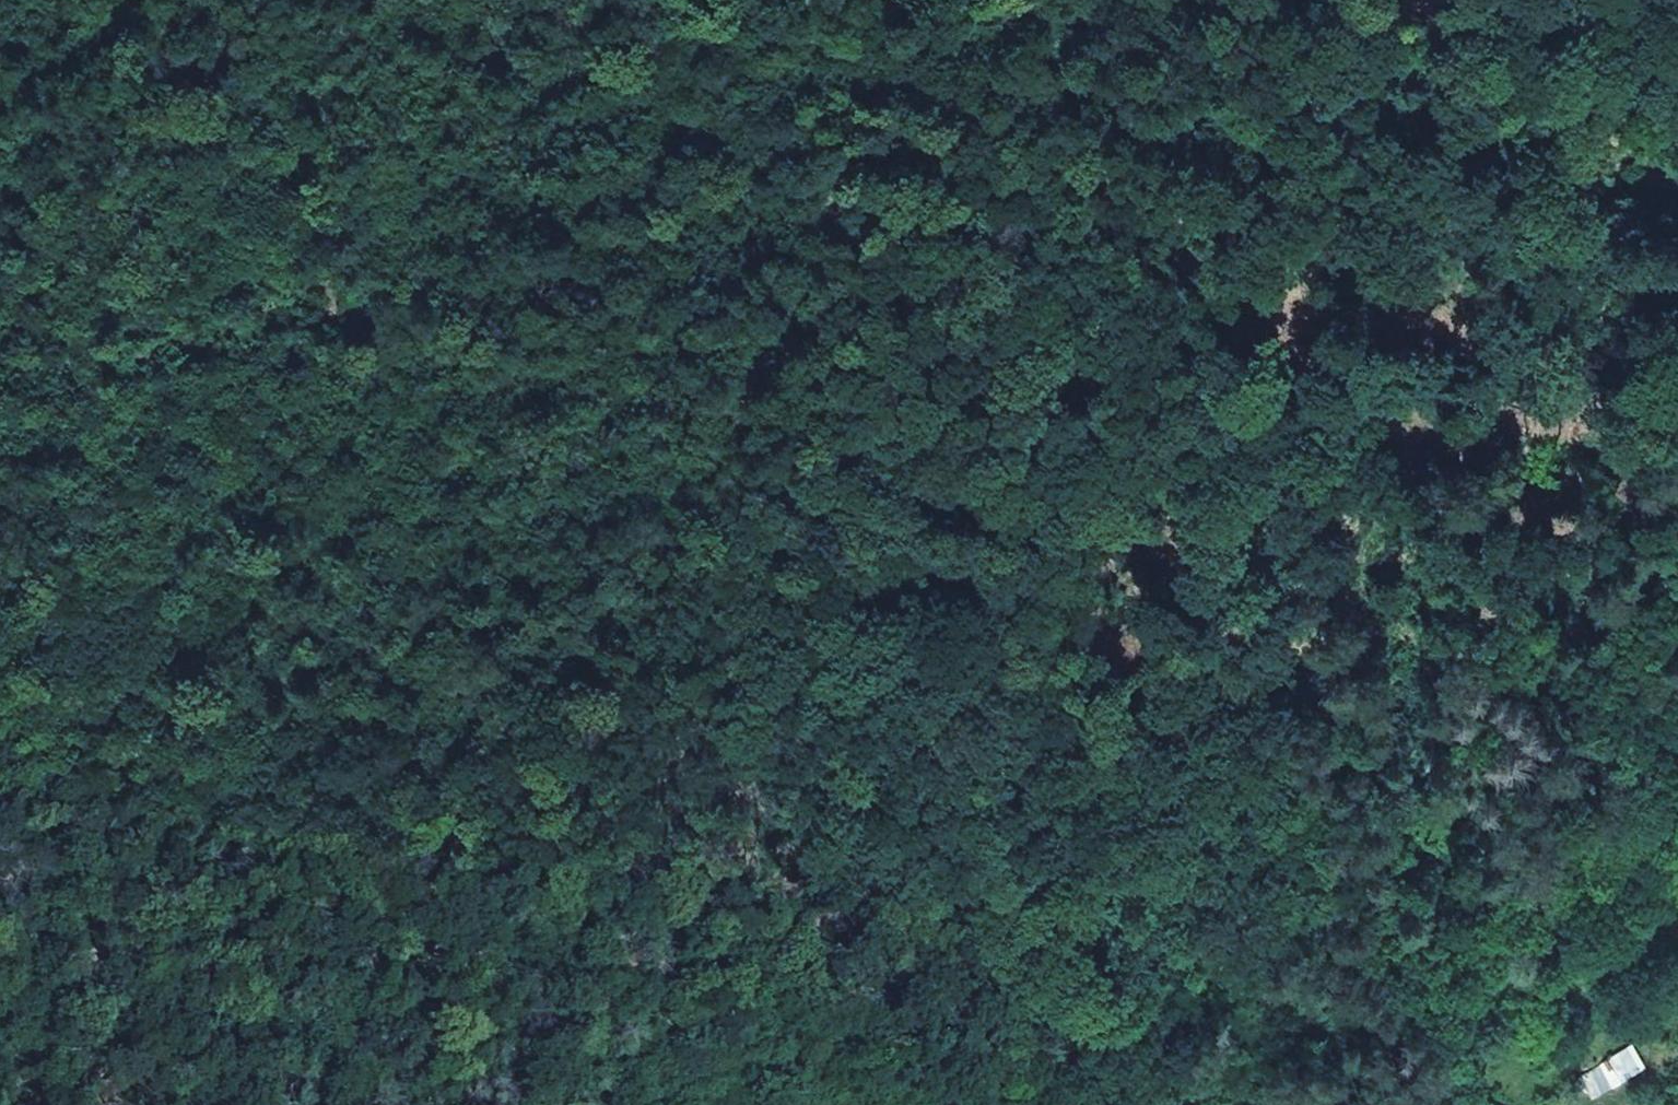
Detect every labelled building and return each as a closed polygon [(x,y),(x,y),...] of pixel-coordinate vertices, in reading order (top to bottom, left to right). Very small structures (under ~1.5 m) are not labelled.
[(1621,1051),(1633,1073),(1643,1068),(1631,1046),(1621,1051)] [(1621,1051),(1606,1060),(1619,1083),(1633,1073),(1621,1051)] [(1580,1074),(1593,1097),(1619,1083),(1606,1060),(1580,1074)]
